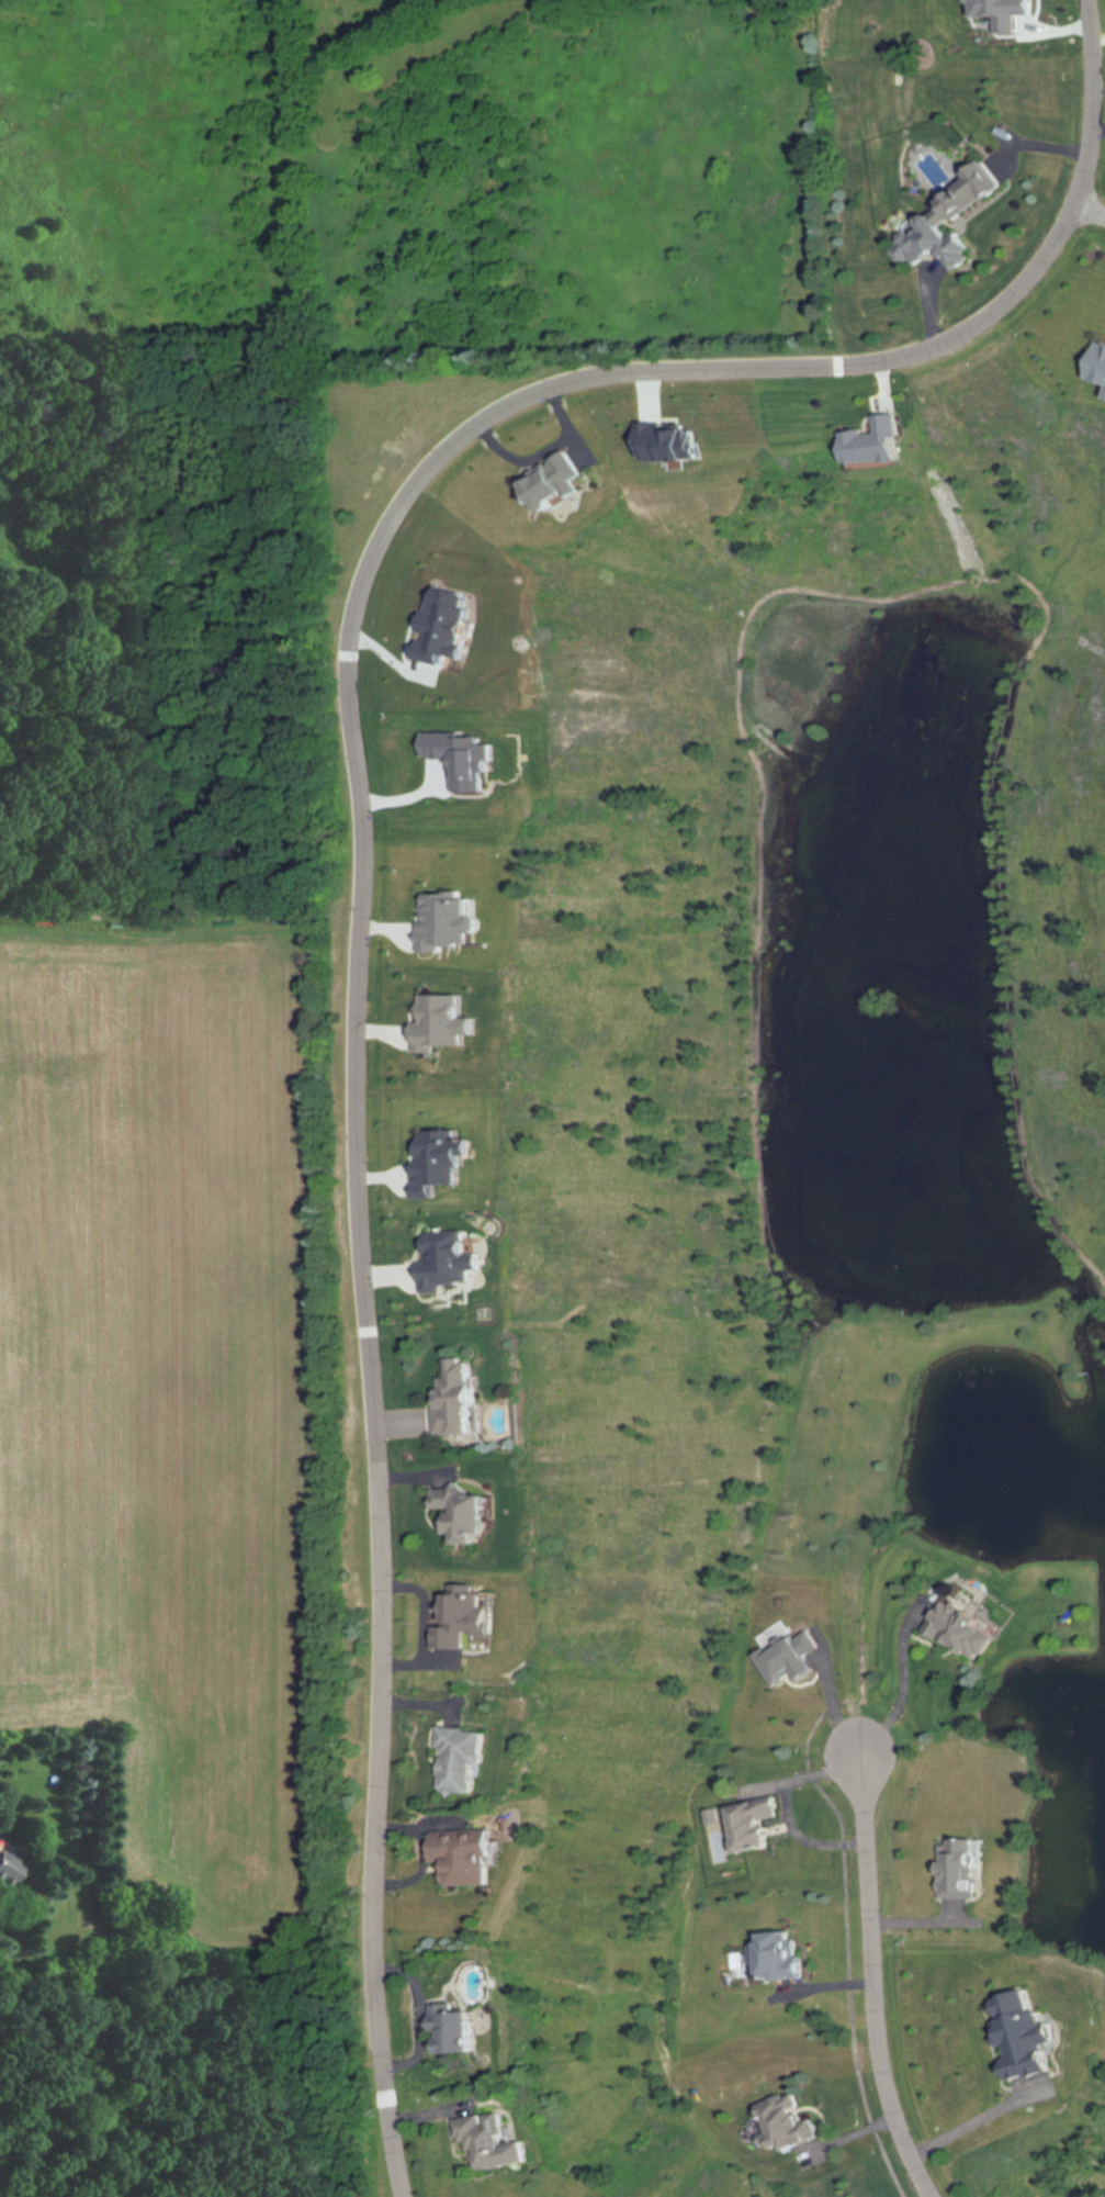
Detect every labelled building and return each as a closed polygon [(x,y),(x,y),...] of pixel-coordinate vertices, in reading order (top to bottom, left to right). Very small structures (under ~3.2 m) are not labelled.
[(940,254),(954,272),(975,256),(957,233),(949,240),(927,212),(895,237),(901,245),(892,252),(903,266),(912,259),(920,269),(940,254)] [(430,1436),(473,1434),(470,1358),(441,1359),(442,1378),(436,1378),(437,1408),(429,1408),(430,1436)] [(482,1534),(483,1491),(428,1489),(428,1509),(446,1509),(444,1534),(452,1534),(451,1545),(473,1545),(473,1534),(482,1534)] [(948,1661),(967,1630),(911,1599),(893,1629),(948,1661)] [(472,1796),(476,1730),(438,1728),(433,1794),(472,1796)] [(694,1806),(703,1853),(737,1848),(732,1820),(745,1818),(741,1797),(694,1806)] [(426,1832),(427,1864),(439,1863),(440,1888),(487,1886),(485,1830),(426,1832)] [(469,2010),(447,2011),(446,2005),(428,2005),(430,2055),(470,2054),(469,2010)] [(729,2105),(742,2146),(749,2144),(752,2152),(796,2139),(785,2105),(774,2109),(768,2092),(729,2105)] [(526,2162),(521,2142),(511,2144),(504,2109),(453,2120),(461,2156),(469,2154),(473,2174),(526,2162)]
